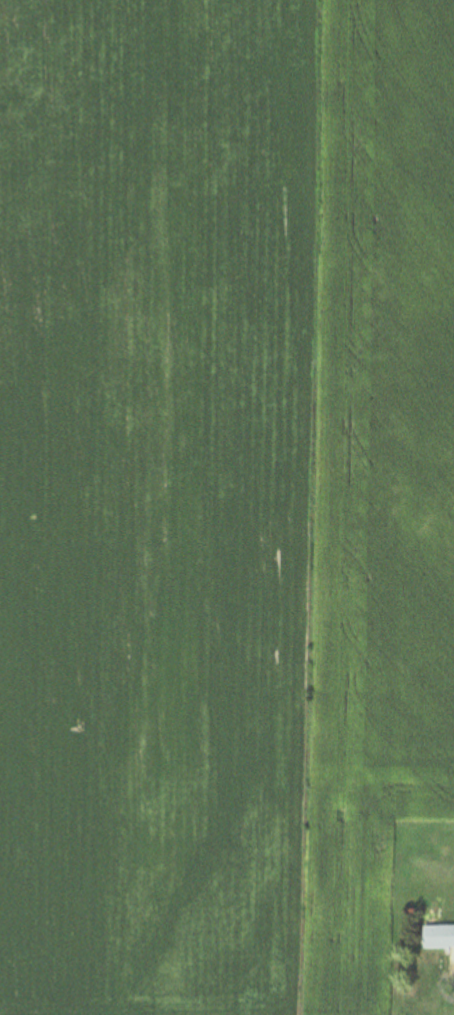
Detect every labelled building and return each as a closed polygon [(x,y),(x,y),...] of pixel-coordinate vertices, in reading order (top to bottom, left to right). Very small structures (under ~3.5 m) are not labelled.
[(453,949),(453,927),(422,927),(422,949),(453,949)]
